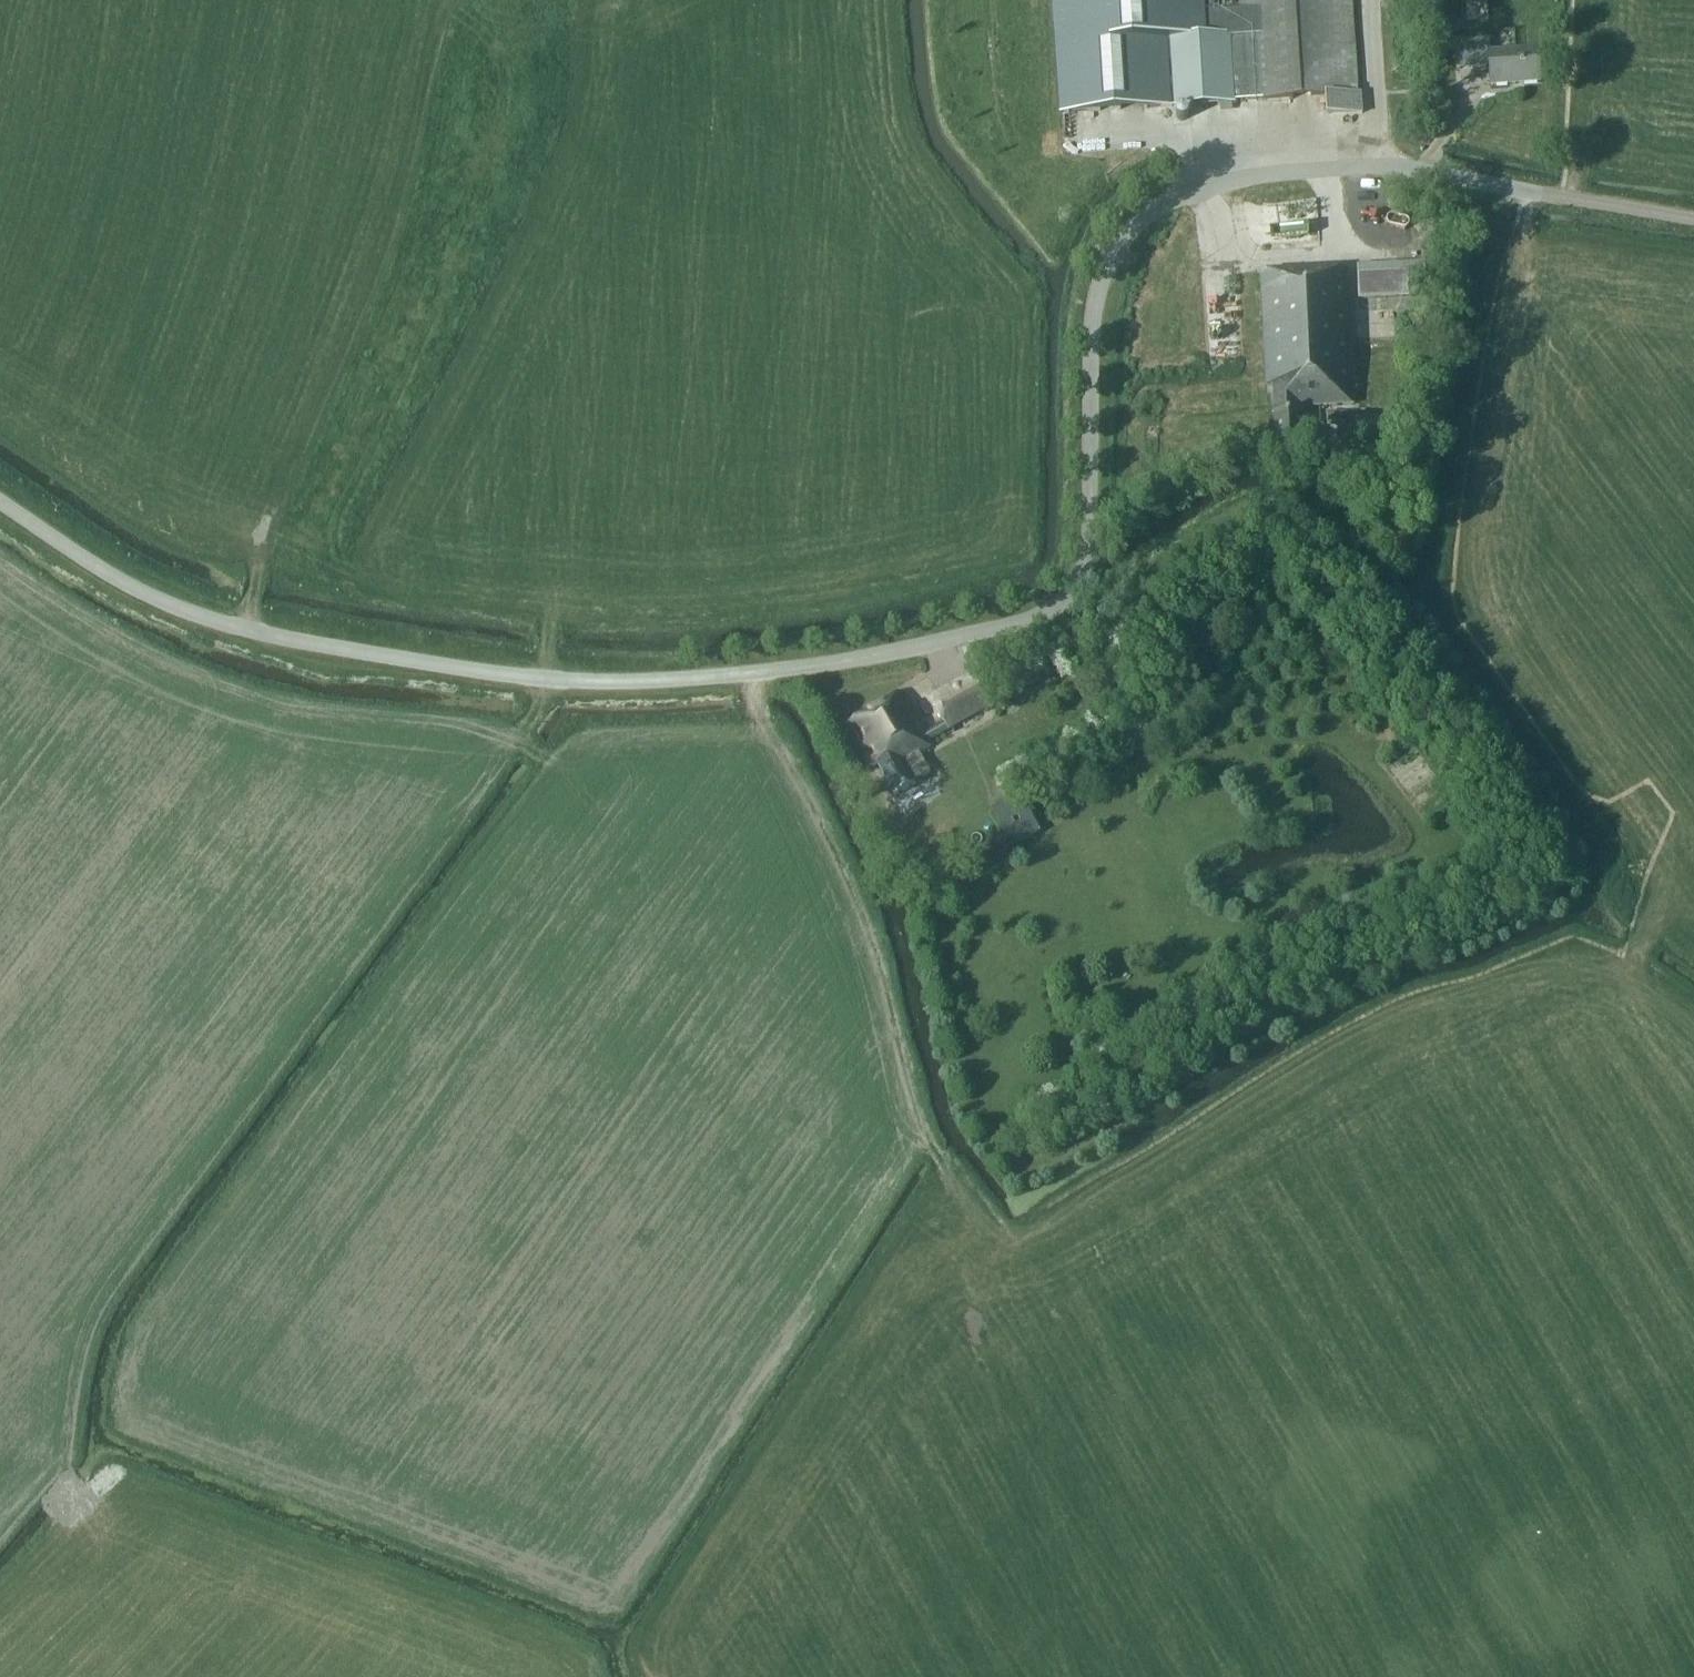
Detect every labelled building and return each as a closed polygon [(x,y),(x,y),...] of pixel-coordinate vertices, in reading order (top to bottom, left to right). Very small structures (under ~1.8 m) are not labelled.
[(1241,9),(1195,12),(1194,0),(1057,0),(1064,112),(1326,96),(1327,115),(1362,112),(1361,93),(1357,94),(1352,0),(1241,0),(1241,9)] [(1490,66),(1492,85),(1541,82),(1539,47),(1491,50),(1490,37),(1455,40),(1457,68),(1490,66)] [(1358,266),(1360,297),(1426,294),(1425,263),(1358,266)] [(1352,405),(1346,267),(1263,270),(1268,386),(1273,385),(1275,445),(1304,444),(1303,407),(1352,405)] [(1029,675),(1033,684),(1041,680),(1036,671),(1029,675)] [(903,690),(850,718),(874,763),(880,760),(897,792),(915,782),(913,779),(931,770),(921,751),(932,745),(929,738),(990,706),(974,674),(931,696),(945,722),(925,732),(903,690)]
